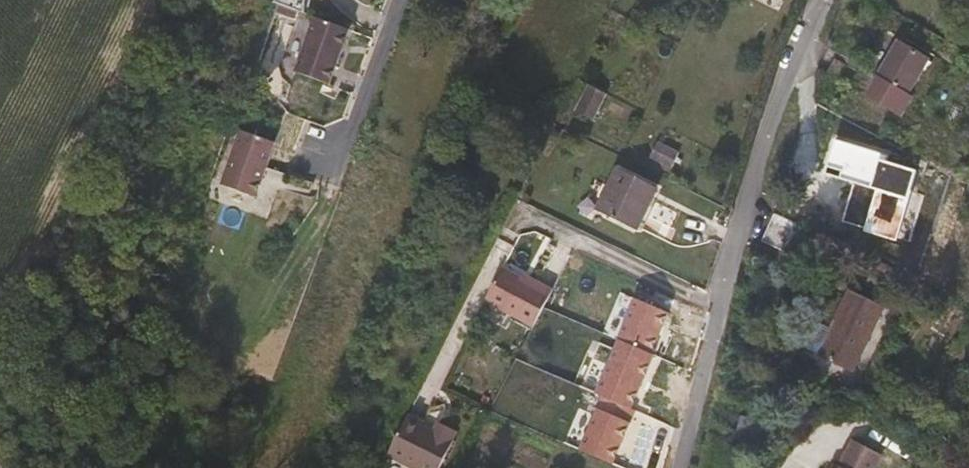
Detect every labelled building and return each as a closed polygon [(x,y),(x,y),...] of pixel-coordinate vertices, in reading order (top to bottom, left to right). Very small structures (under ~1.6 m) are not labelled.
[(304,14),(303,0),(263,0),(304,14)] [(328,83),(348,29),(312,17),(293,72),(328,83)] [(911,96),(931,60),(901,43),(881,78),(911,96)] [(591,113),(607,84),(590,76),(572,103),(591,113)] [(253,201),(272,147),(238,134),(219,186),(253,201)] [(670,165),(677,151),(659,142),(652,155),(670,165)] [(834,152),(822,187),(871,203),(857,243),(891,254),(914,185),(885,176),(887,170),(834,152)] [(618,170),(600,207),(640,226),(658,189),(618,170)] [(788,268),(801,246),(768,224),(759,248),(788,268)] [(479,302),(499,312),(527,325),(546,290),(498,266),(479,302)] [(858,380),(882,314),(845,301),(821,367),(858,380)] [(441,424),(427,416),(421,426),(401,415),(381,457),(408,467),(434,467),(452,430),(441,424)] [(855,448),(843,467),(877,467),(881,462),(855,448)]
